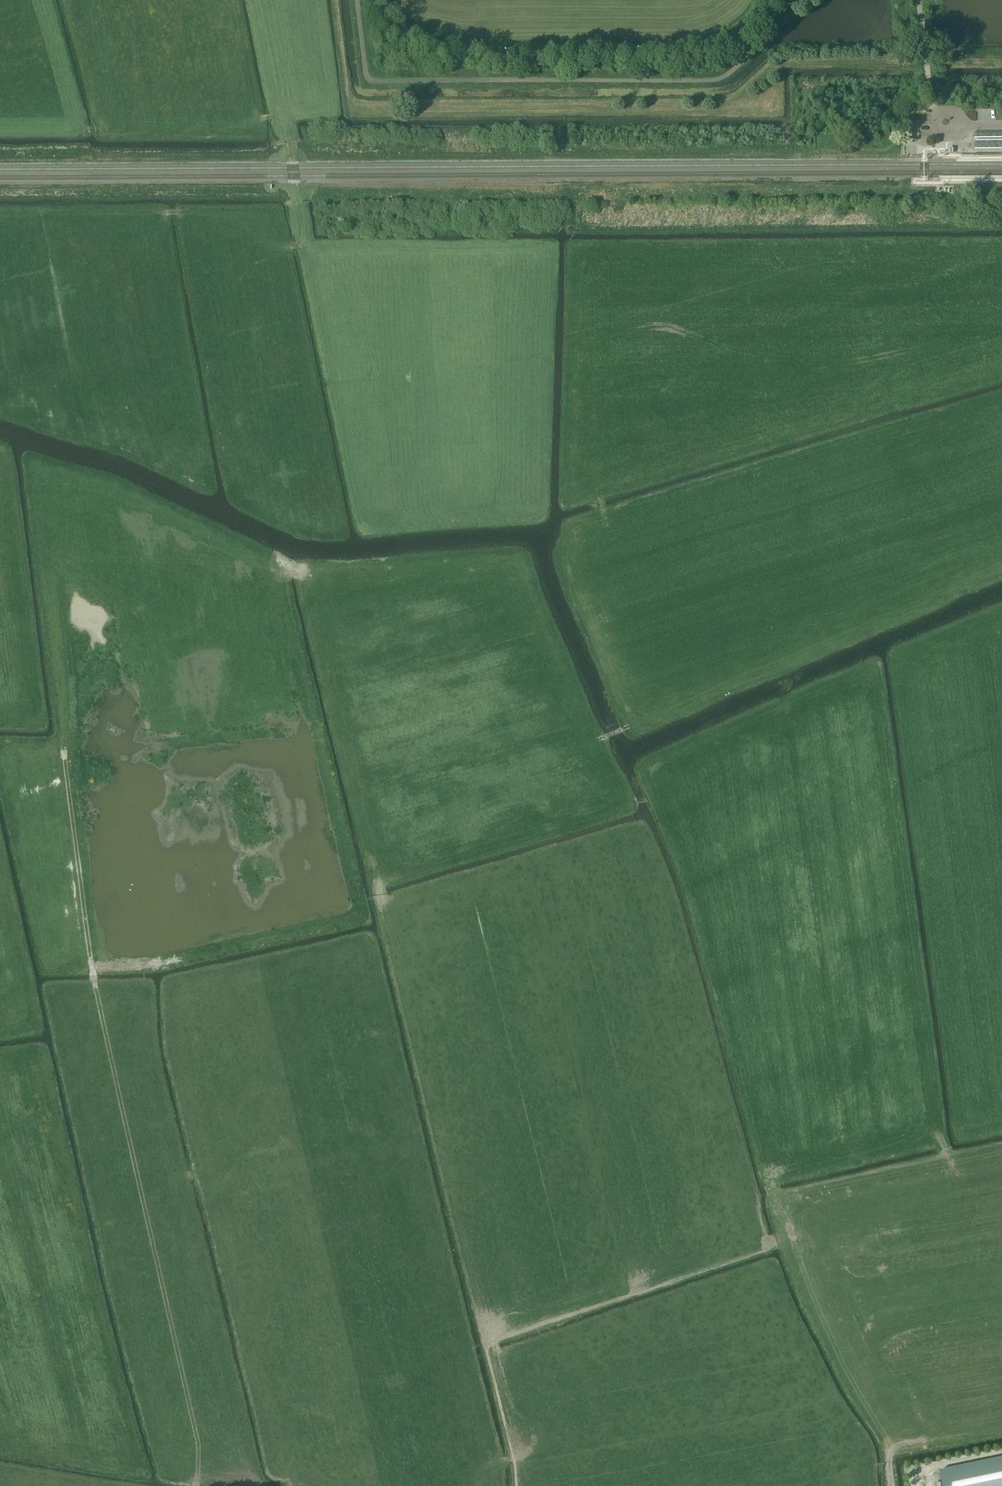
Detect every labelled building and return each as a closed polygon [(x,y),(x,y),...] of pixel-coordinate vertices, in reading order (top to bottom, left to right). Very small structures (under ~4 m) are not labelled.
[(938,1471),(941,1485),(1001,1485),(1001,1458),(977,1463),(938,1471)]
